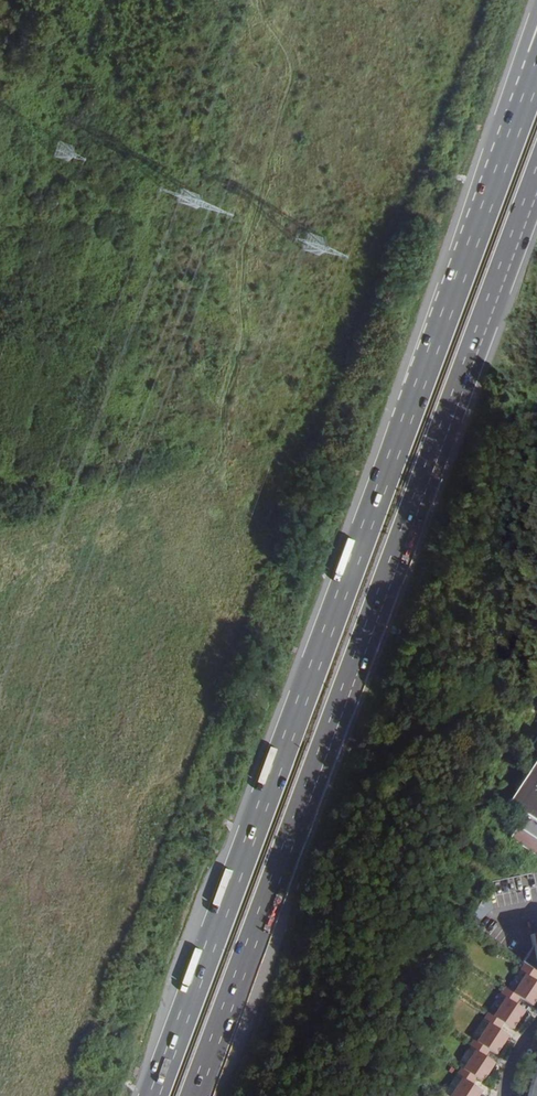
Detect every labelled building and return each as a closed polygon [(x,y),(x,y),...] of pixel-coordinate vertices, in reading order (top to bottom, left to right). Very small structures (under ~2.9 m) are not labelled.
[(536,857),(536,754),(506,802),(511,805),(496,829),(522,847),(536,857)] [(527,935),(529,944),(519,960),(524,963),(536,972),(536,933),(527,935)] [(532,1006),(536,998),(536,985),(533,983),(536,976),(536,972),(524,963),(519,971),(525,975),(513,993),(519,997),(532,1006)] [(502,1023),(512,1030),(523,1012),(513,1007),(519,997),(513,993),(504,988),(499,995),(505,999),(493,1017),(502,1023)] [(488,1049),(496,1054),(506,1038),(497,1031),(502,1023),(493,1017),(488,1013),(483,1021),(488,1025),(477,1042),(488,1049)] [(476,1077),(482,1081),(492,1064),(482,1059),(488,1049),(477,1042),(473,1040),(468,1047),(474,1051),(462,1069),(476,1077)] [(536,1066),(534,1072),(530,1082),(528,1087),(527,1092),(526,1095),(536,1095),(536,1065),(536,1066)] [(479,1093),(470,1087),(476,1077),(462,1069),(461,1068),(456,1075),(462,1079),(450,1095),(478,1095),(479,1093)]
